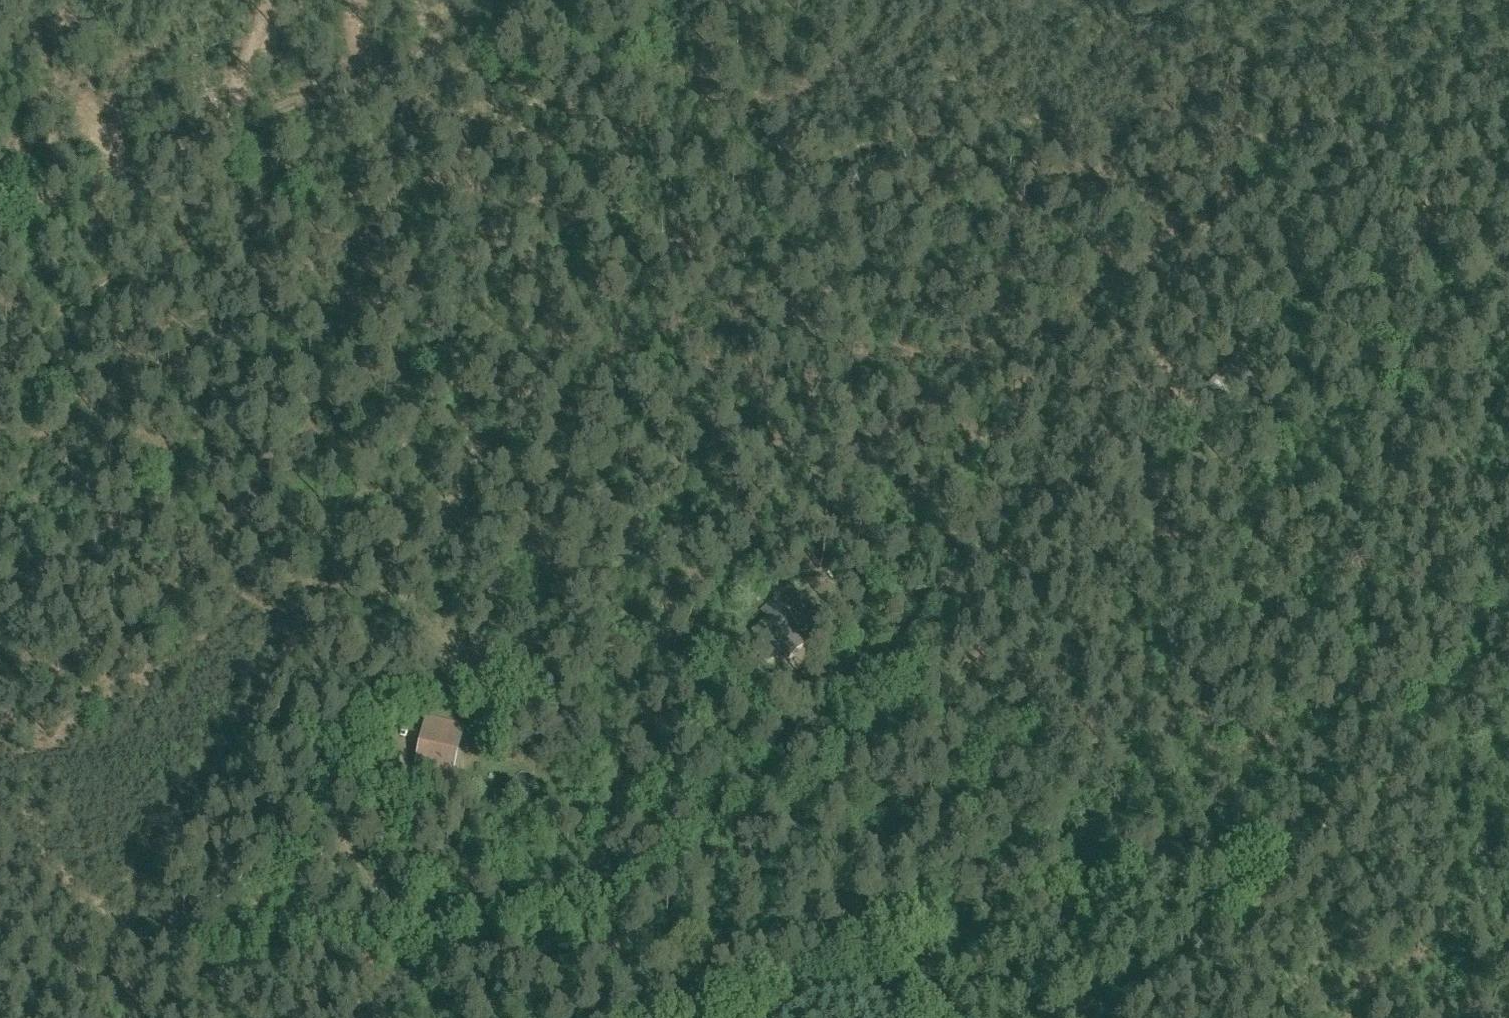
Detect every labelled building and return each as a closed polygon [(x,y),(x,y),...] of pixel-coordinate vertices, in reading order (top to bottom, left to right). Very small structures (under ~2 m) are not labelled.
[(760,611),(770,622),(756,635),(768,649),(775,643),(791,661),(805,648),(789,631),(795,625),(783,611),(780,613),(770,602),(760,611)] [(416,765),(441,770),(446,750),(452,751),(456,732),(437,728),(439,720),(426,718),(416,765)]
